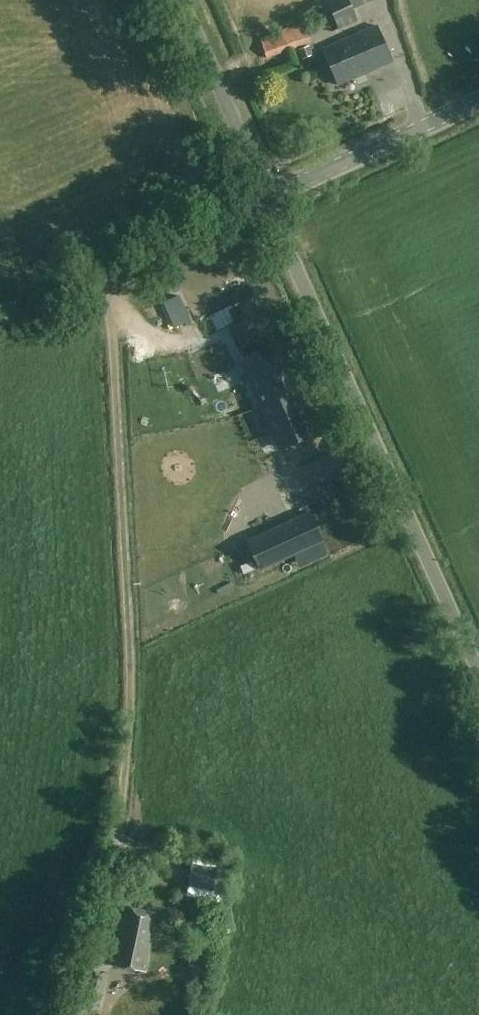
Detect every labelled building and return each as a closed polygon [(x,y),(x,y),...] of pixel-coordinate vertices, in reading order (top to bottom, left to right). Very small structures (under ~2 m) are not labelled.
[(359,22),(354,9),(375,1),(374,0),(327,0),(339,30),(359,22)] [(268,59),(313,44),(305,23),(260,39),(268,59)] [(341,85),(396,60),(380,25),(326,50),(341,85)] [(310,46),(299,50),(302,58),(313,55),(310,46)] [(208,141),(195,147),(199,157),(212,151),(208,141)] [(274,349),(244,362),(282,448),(313,435),(299,403),(304,401),(294,378),(288,380),(274,349)] [(312,513),(248,543),(260,568),(323,539),(312,513)] [(114,966),(145,972),(156,913),(124,907),(119,935),(120,935),(114,966)] [(101,1010),(107,974),(89,971),(83,1007),(101,1010)]
